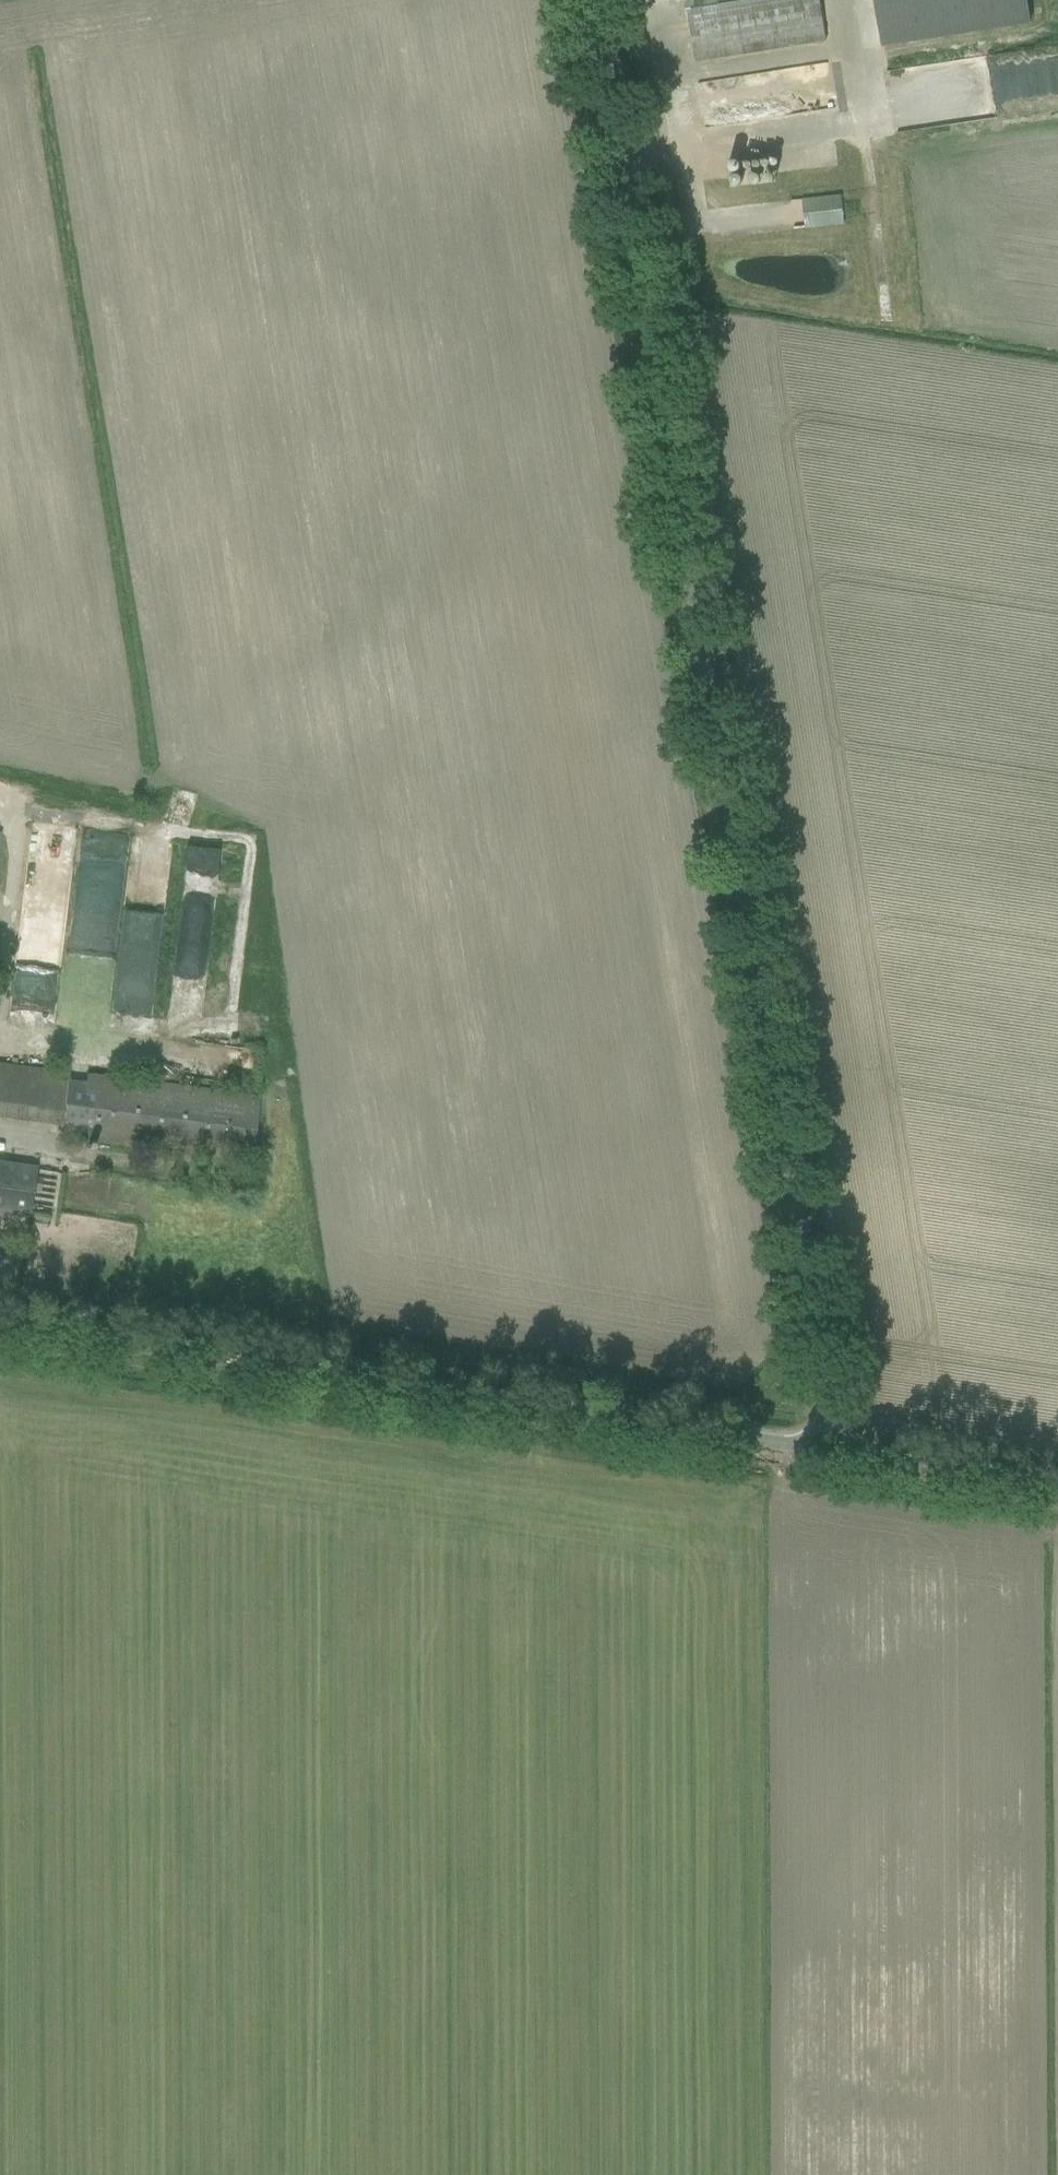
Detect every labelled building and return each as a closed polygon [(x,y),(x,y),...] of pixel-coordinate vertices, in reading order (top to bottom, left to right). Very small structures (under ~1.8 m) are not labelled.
[(695,61),(827,40),(820,0),(685,0),(695,61)] [(1027,0),(876,0),(883,46),(1031,23),(1027,0)] [(743,116),(836,106),(832,68),(751,77),(753,96),(741,97),(743,116)] [(71,835),(31,834),(29,890),(69,891),(71,835)] [(214,887),(214,850),(184,851),(185,887),(214,887)] [(179,925),(178,982),(206,982),(207,925),(179,925)] [(252,1162),(260,1096),(0,1063),(0,1116),(64,1124),(62,1138),(252,1162)] [(29,1214),(36,1166),(0,1160),(0,1209),(29,1214)]
